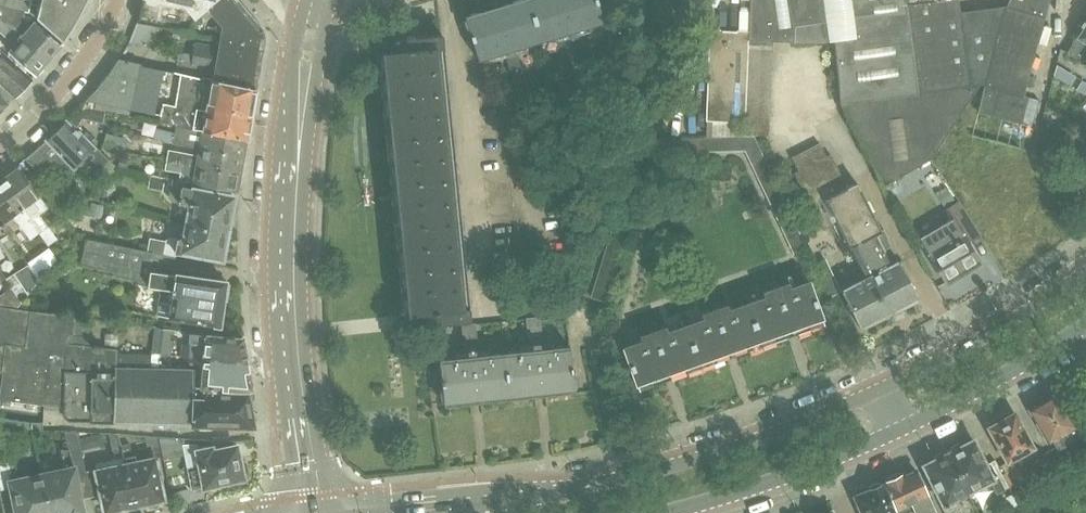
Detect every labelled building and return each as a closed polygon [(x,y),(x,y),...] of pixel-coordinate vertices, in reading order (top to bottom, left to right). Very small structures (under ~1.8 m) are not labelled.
[(39,4),(30,2),(31,0),(0,0),(0,5),(28,12),(32,12),(36,16),(36,17),(63,41),(73,26),(78,16),(83,7),(86,0),(40,0),(39,4)] [(164,28),(195,34),(197,22),(193,18),(189,20),(175,5),(158,0),(142,0),(137,21),(157,26),(164,28)] [(209,12),(221,0),(158,0),(175,5),(189,20),(193,18),(197,22),(209,12)] [(219,39),(262,47),(264,38),(262,29),(237,0),(221,0),(209,12),(221,28),(219,39)] [(527,0),(513,0),(463,15),(476,58),(504,50),(505,55),(513,53),(511,48),(539,39),(527,0)] [(539,39),(566,31),(568,36),(575,34),(573,29),(603,20),(597,0),(527,0),(539,39)] [(749,30),(749,38),(831,42),(828,21),(826,0),(751,0),(749,30)] [(840,103),(918,91),(905,0),(849,0),(854,37),(833,40),(840,103)] [(918,91),(840,103),(883,184),(933,155),(979,83),(984,83),(1003,11),(1004,7),(960,13),(958,0),(905,0),(918,91)] [(1004,7),(1003,11),(984,83),(981,93),(977,111),(1020,122),(1027,96),(1024,95),(1049,0),(1009,0),(1004,7)] [(60,44),(34,21),(29,27),(18,19),(24,12),(0,6),(0,19),(47,60),(53,53),(56,53),(60,49),(60,46),(61,45),(60,44)] [(14,44),(8,51),(35,74),(36,73),(39,73),(43,69),(42,66),(47,60),(0,19),(0,32),(14,44)] [(152,47),(157,26),(137,21),(129,41),(152,47)] [(1079,36),(1077,35),(1066,52),(1076,58),(1085,42),(1085,27),(1079,36)] [(745,120),(749,38),(749,30),(711,28),(707,118),(745,120)] [(402,272),(407,314),(421,313),(421,319),(422,324),(469,320),(439,33),(410,36),(392,38),(393,43),(393,49),(380,51),(384,97),(402,272)] [(580,37),(568,40),(576,67),(588,64),(580,37)] [(259,69),(262,47),(219,39),(217,48),(195,43),(192,55),(259,69)] [(678,47),(658,53),(666,78),(685,72),(678,47)] [(0,49),(0,83),(14,97),(32,78),(0,49)] [(259,69),(192,55),(178,52),(176,64),(213,72),(212,79),(256,88),(259,69)] [(526,82),(518,55),(506,59),(514,86),(526,82)] [(94,90),(84,100),(130,111),(131,111),(153,115),(163,69),(141,64),(117,59),(110,70),(107,75),(103,79),(98,85),(94,90)] [(642,136),(640,144),(637,152),(649,156),(651,150),(656,135),(635,67),(622,71),(642,136)] [(251,114),(256,88),(212,79),(201,77),(181,73),(177,94),(174,106),(206,112),(208,105),(251,114)] [(174,106),(166,105),(163,104),(160,117),(159,122),(175,125),(247,139),(251,114),(208,105),(206,112),(174,106)] [(105,111),(79,106),(82,118),(102,123),(105,111)] [(40,144),(36,148),(55,171),(61,166),(66,162),(71,167),(88,152),(93,157),(91,159),(99,167),(106,160),(77,131),(72,126),(65,120),(48,137),(46,139),(40,144)] [(155,132),(154,136),(172,143),(177,144),(197,149),(243,157),(247,139),(175,125),(174,131),(156,127),(155,132)] [(106,133),(102,145),(118,149),(121,137),(106,133)] [(755,134),(722,135),(722,149),(745,149),(764,190),(777,184),(755,134)] [(658,150),(722,149),(722,135),(658,136),(653,150),(658,150)] [(859,327),(885,313),(917,297),(911,286),(898,262),(890,266),(879,244),(887,240),(882,230),(879,231),(855,182),(838,191),(836,187),(845,182),(830,153),(826,155),(820,142),(791,156),(798,170),(793,172),(823,230),(836,223),(864,279),(841,292),(853,315),(859,327)] [(36,148),(26,157),(31,163),(45,180),(55,171),(36,148)] [(240,174),(243,157),(197,149),(196,155),(167,150),(166,160),(240,174)] [(119,156),(117,166),(126,168),(128,158),(119,156)] [(238,190),(240,174),(166,160),(164,170),(180,173),(179,180),(192,182),(238,190)] [(23,174),(18,168),(17,167),(15,169),(13,168),(7,172),(8,174),(0,179),(0,180),(38,233),(39,233),(48,227),(39,214),(47,208),(38,196),(23,174)] [(150,175),(148,188),(163,190),(165,178),(150,175)] [(186,224),(230,233),(234,211),(230,208),(232,196),(182,187),(183,181),(172,179),(168,197),(171,201),(190,204),(186,224)] [(2,221),(11,215),(29,239),(38,233),(0,180),(0,217),(2,221)] [(777,184),(764,190),(793,252),(806,246),(777,184)] [(947,185),(935,192),(943,207),(955,200),(947,185)] [(979,233),(964,209),(959,199),(946,206),(951,216),(942,222),(943,224),(920,237),(930,254),(939,271),(946,282),(980,262),(967,241),(979,233)] [(94,202),(90,215),(104,218),(107,205),(94,202)] [(616,214),(593,287),(591,296),(604,300),(629,218),(616,214)] [(228,246),(230,233),(186,224),(183,240),(169,237),(166,240),(163,254),(174,256),(175,252),(196,256),(197,254),(221,259),(223,247),(228,246)] [(86,240),(81,264),(115,271),(115,275),(138,280),(138,283),(146,285),(147,283),(160,286),(156,315),(167,317),(167,318),(197,322),(218,325),(221,299),(226,300),(228,284),(222,283),(223,281),(148,271),(149,267),(164,269),(164,267),(172,268),(173,257),(108,244),(86,240)] [(48,247),(40,254),(50,267),(57,258),(48,247)] [(842,290),(825,257),(814,263),(830,295),(842,290)] [(6,278),(11,288),(19,300),(27,295),(14,273),(6,278)] [(784,331),(796,327),(808,322),(810,328),(822,323),(823,324),(824,323),(819,311),(809,280),(780,290),(778,285),(771,287),(773,292),(764,295),(760,297),(746,302),(761,345),(775,340),(773,335),(784,331)] [(7,307),(15,308),(20,303),(19,300),(11,288),(0,295),(0,306),(7,307)] [(685,324),(700,367),(713,362),(711,357),(724,352),(735,348),(747,344),(748,350),(761,345),(746,302),(733,306),(728,308),(719,311),(717,306),(711,309),(713,314),(703,317),(698,319),(685,324)] [(89,347),(92,318),(75,316),(0,307),(0,399),(50,406),(62,407),(62,412),(64,419),(71,421),(88,422),(88,423),(191,425),(191,424),(252,426),(245,393),(199,387),(193,387),(193,369),(164,368),(165,356),(114,354),(114,349),(89,347)] [(529,350),(506,353),(509,397),(525,395),(525,394),(536,393),(536,396),(546,395),(546,392),(557,391),(557,392),(574,390),(573,387),(575,387),(574,378),(574,376),(572,376),(569,347),(543,349),(540,316),(526,317),(529,350)] [(465,356),(439,359),(442,390),(440,390),(440,392),(441,401),(443,400),(443,404),(460,402),(460,401),(462,401),(463,404),(473,403),(473,400),(492,398),(492,399),(509,397),(506,353),(479,355),(476,322),(462,324),(465,356)] [(622,345),(632,373),(638,390),(639,389),(652,384),(650,379),(662,375),(662,374),(672,371),(685,366),(687,372),(700,367),(685,324),(671,328),(667,330),(658,333),(656,328),(648,330),(650,336),(622,345)] [(187,358),(201,359),(247,363),(242,336),(188,332),(186,345),(189,345),(187,358)] [(201,359),(199,387),(245,393),(252,389),(247,363),(201,359)] [(1054,395),(1050,392),(1040,398),(1040,403),(1030,409),(1029,409),(1035,420),(1046,440),(1050,438),(1056,447),(1058,451),(1067,445),(1066,443),(1080,436),(1074,426),(1055,394),(1054,395)] [(1014,413),(988,427),(995,439),(1008,463),(1020,456),(1022,460),(1036,453),(1020,424),(1014,413)] [(80,450),(76,432),(63,430),(67,450),(60,449),(65,471),(41,475),(50,512),(82,512),(79,497),(76,481),(75,481),(74,475),(85,473),(80,450)] [(95,464),(97,470),(97,471),(101,495),(105,511),(107,512),(114,512),(118,512),(122,509),(122,506),(132,504),(120,446),(118,433),(109,432),(112,448),(114,461),(111,461),(95,464)] [(158,436),(145,435),(149,458),(162,456),(158,436)] [(958,443),(951,447),(950,451),(948,452),(968,492),(991,481),(997,495),(1010,488),(994,460),(985,464),(973,441),(974,441),(973,439),(971,440),(972,441),(965,444),(965,443),(964,444),(962,445),(958,443)] [(129,444),(120,446),(132,504),(142,501),(145,504),(152,504),(157,503),(159,502),(161,500),(161,498),(162,498),(154,459),(136,463),(134,457),(131,457),(129,444)] [(183,446),(191,488),(206,485),(211,488),(219,486),(219,483),(243,479),(243,475),(247,475),(248,470),(246,461),(243,460),(239,460),(237,447),(213,451),(212,448),(197,451),(196,445),(183,446)] [(922,464),(923,466),(924,466),(927,473),(941,503),(940,504),(945,512),(962,512),(955,499),(968,492),(948,452),(946,453),(942,451),(935,455),(933,459),(932,460),(930,461),(924,464),(924,463),(922,464)] [(0,460),(0,488),(11,486),(13,497),(12,497),(15,511),(16,511),(16,512),(50,512),(41,475),(18,480),(13,458),(0,460)] [(1046,461),(1037,466),(1043,477),(1052,473),(1046,461)] [(884,483),(896,509),(898,512),(917,512),(937,512),(936,511),(934,510),(915,469),(903,475),(902,474),(899,475),(898,472),(886,478),(887,480),(884,482),(885,483),(884,483)] [(858,505),(861,512),(898,512),(896,509),(884,483),(883,483),(883,482),(882,482),(875,482),(870,484),(867,489),(866,489),(866,490),(853,495),(858,505)]
